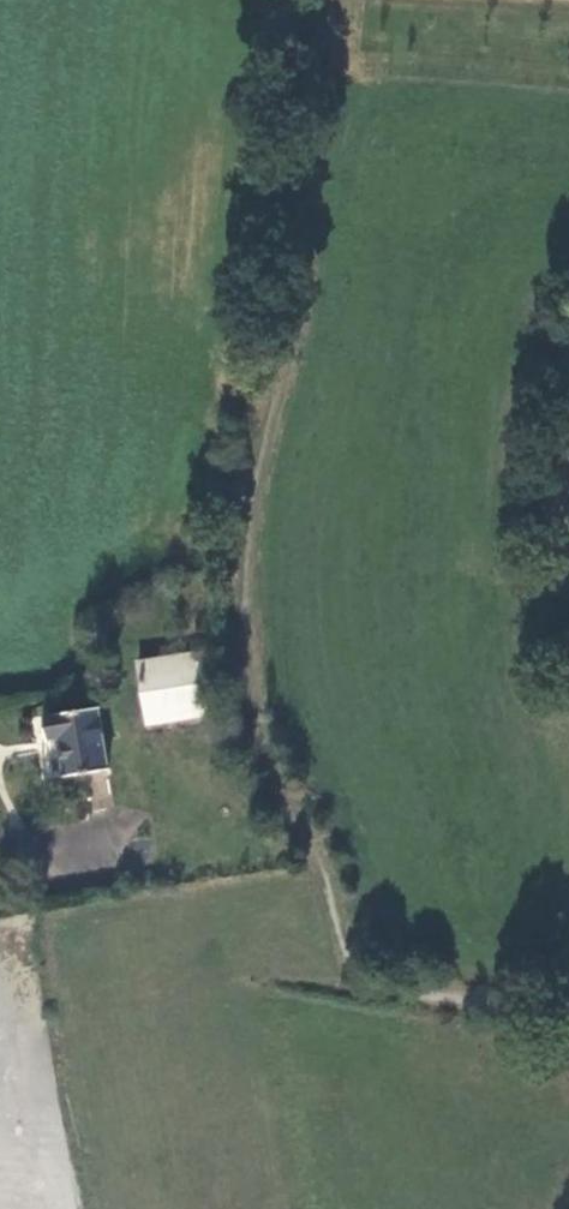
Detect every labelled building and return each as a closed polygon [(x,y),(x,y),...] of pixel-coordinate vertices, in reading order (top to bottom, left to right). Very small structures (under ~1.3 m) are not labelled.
[(144,659),(153,720),(221,709),(212,649),(144,659)] [(98,705),(43,716),(49,749),(59,747),(66,780),(110,771),(98,705)]
